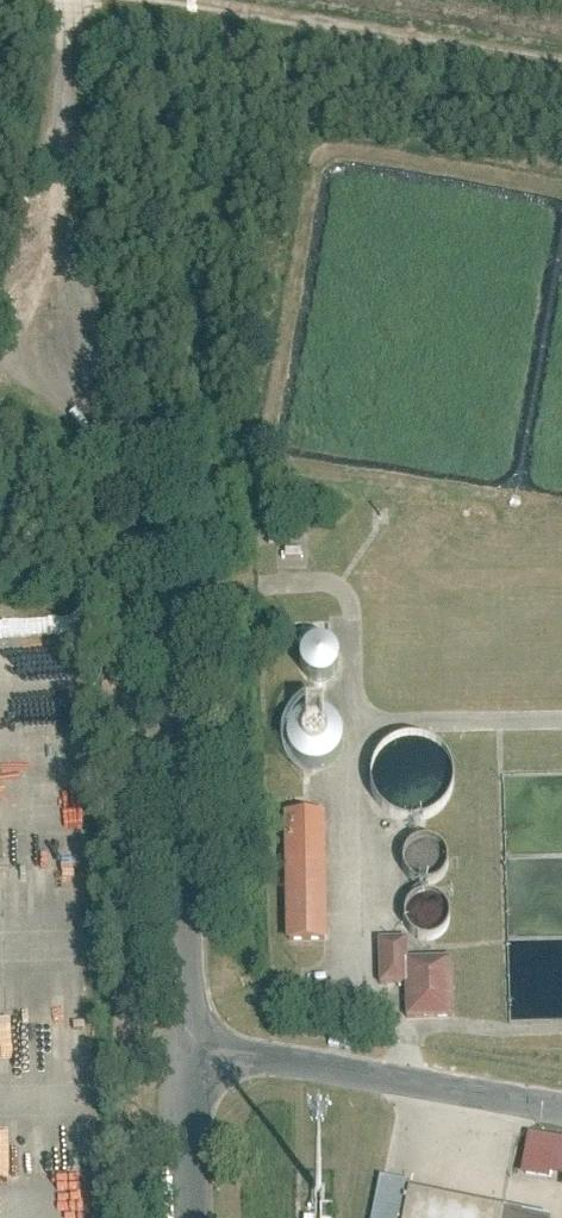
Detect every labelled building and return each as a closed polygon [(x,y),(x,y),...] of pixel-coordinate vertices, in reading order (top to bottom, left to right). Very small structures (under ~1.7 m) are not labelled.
[(321,816),(286,817),(288,945),(323,945),(321,816)] [(377,989),(403,989),(402,964),(404,964),(404,943),(375,944),(377,989)] [(404,964),(402,964),(403,989),(404,1022),(450,1021),(448,963),(404,964)] [(527,1137),(519,1182),(544,1187),(545,1181),(561,1185),(561,1144),(527,1137)] [(379,1180),(371,1217),(519,1217),(406,1194),(408,1186),(379,1180)]
